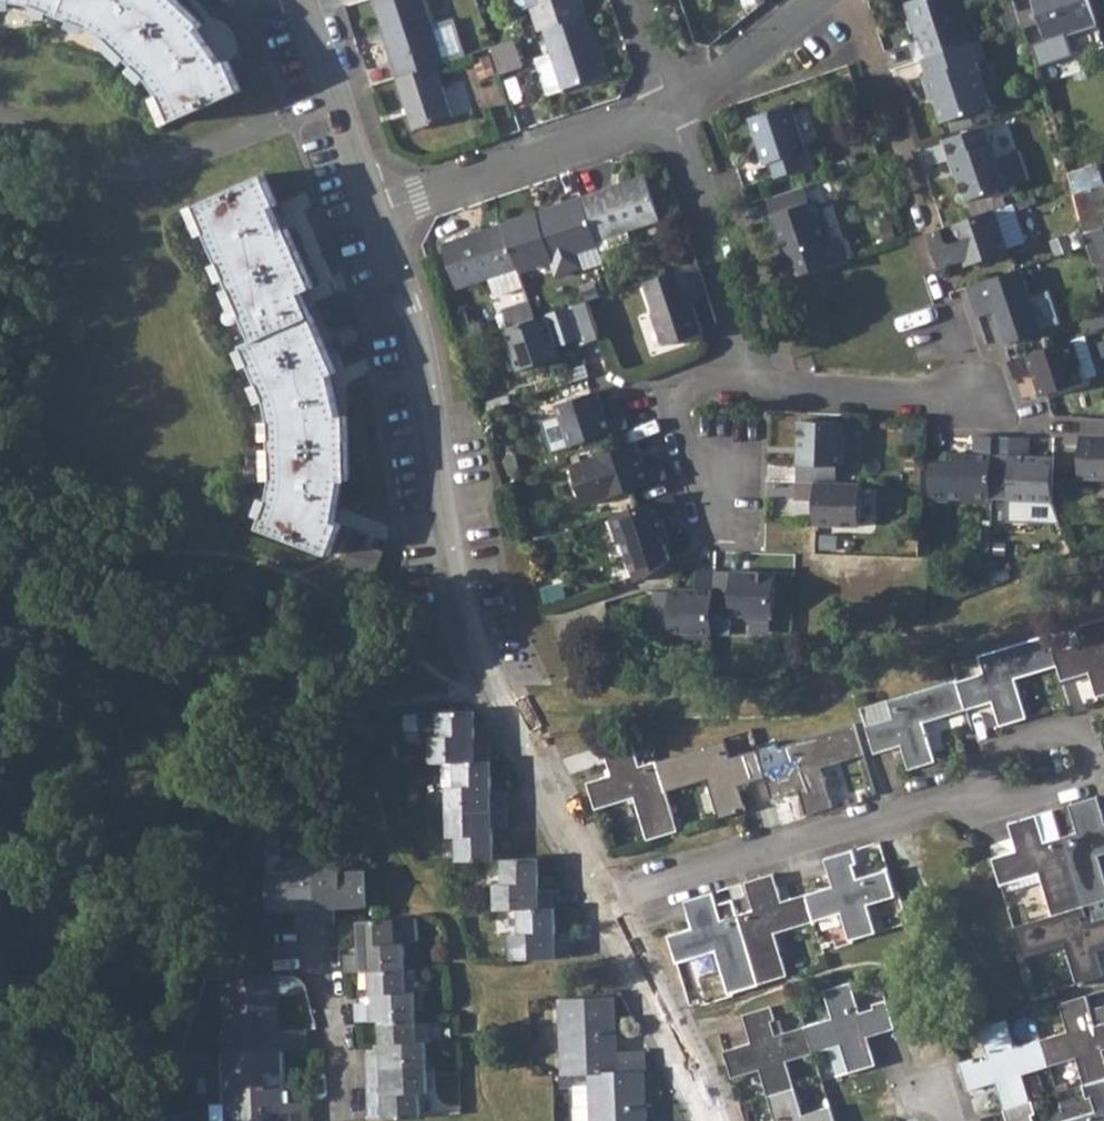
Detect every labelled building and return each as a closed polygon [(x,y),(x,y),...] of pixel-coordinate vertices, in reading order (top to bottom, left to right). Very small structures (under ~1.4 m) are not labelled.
[(13,1),(36,4),(47,8),(82,21),(91,26),(109,36),(149,75),(161,91),(163,95),(176,123),(244,94),(230,60),(224,62),(217,53),(200,29),(204,23),(180,0),(0,0),(0,1),(13,1)] [(393,54),(390,55),(396,74),(435,61),(443,58),(425,0),(375,0),(393,54)] [(514,6),(520,8),(532,4),(539,26),(544,25),(586,11),(582,0),(512,0),(514,6)] [(917,58),(922,56),(982,36),(987,35),(976,0),(907,0),(919,37),(912,40),(917,58)] [(1019,9),(1024,22),(1027,31),(1042,26),(1047,40),(1096,23),(1088,0),(1034,0),(1035,4),(1019,9)] [(586,11),(544,25),(553,51),(538,57),(550,89),(564,84),(565,85),(607,71),(586,11)] [(513,35),(491,42),(500,69),(522,62),(513,35)] [(982,36),(922,56),(927,72),(922,74),(928,93),(932,91),(942,120),(992,103),(977,57),(988,54),(982,36)] [(435,61),(396,74),(413,125),(452,113),(435,61)] [(791,101),(749,115),(764,160),(770,158),(776,174),(806,163),(801,147),(807,146),(791,101)] [(985,123),(943,136),(952,163),(957,161),(960,170),(957,171),(967,196),(989,189),(1030,176),(1020,148),(999,155),(994,139),(991,140),(985,123)] [(267,173),(198,205),(257,339),(245,345),(267,396),(272,421),(274,473),(274,482),(271,497),(261,527),(332,552),(342,523),(336,520),(342,478),(350,477),(347,416),(341,415),(335,385),(331,373),(337,370),(304,291),(315,286),(290,226),(284,229),(274,206),(280,203),(267,173)] [(645,173),(582,193),(596,235),(659,214),(645,173)] [(804,182),(767,194),(771,209),(770,210),(790,273),(850,255),(845,239),(838,235),(836,235),(827,238),(813,196),(809,197),(804,182)] [(1073,194),(1083,230),(1086,229),(1103,225),(1103,183),(1073,194)] [(967,196),(972,215),(994,207),(989,189),(967,196)] [(537,208),(504,219),(519,264),(519,266),(550,256),(555,271),(583,262),(578,247),(598,240),(596,235),(582,193),(561,200),(562,203),(538,211),(537,208)] [(561,200),(537,208),(538,211),(562,203),(561,200)] [(1025,239),(1013,201),(994,207),(972,215),(951,221),(942,225),(927,229),(917,233),(915,234),(911,235),(924,272),(940,266),(964,258),(965,263),(1007,249),(1006,246),(1025,239)] [(504,219),(444,239),(459,284),(490,274),(496,291),(524,282),(519,266),(519,264),(504,219)] [(1086,229),(1103,280),(1103,227),(1103,225),(1086,229)] [(698,259),(642,277),(663,340),(702,327),(691,294),(708,288),(698,259)] [(1020,266),(966,284),(976,314),(991,309),(1002,342),(1040,328),(1039,326),(1058,319),(1047,288),(1029,294),(1020,266)] [(587,296),(569,302),(581,338),(599,332),(587,296)] [(529,297),(502,308),(507,323),(535,313),(529,297)] [(507,323),(504,324),(518,365),(560,351),(546,310),(535,313),(507,323)] [(1085,332),(1007,357),(1013,374),(1030,369),(1038,392),(1080,378),(1080,376),(1097,370),(1085,332)] [(556,400),(569,442),(629,423),(623,405),(606,409),(598,386),(556,400)] [(1081,414),(1080,431),(1079,431),(1077,475),(1103,476),(1103,415),(1081,414)] [(796,459),(795,476),(834,478),(834,461),(839,461),(842,418),(797,415),(795,459),(796,459)] [(929,458),(927,499),(944,499),(944,494),(988,496),(988,494),(991,434),(971,433),(970,451),(946,450),(946,459),(929,458)] [(1006,495),(1008,435),(991,434),(988,494),(1006,495)] [(1006,497),(1049,499),(1051,455),(1026,454),(1027,436),(1008,435),(1006,495),(1006,497)] [(667,476),(662,458),(644,463),(635,437),(571,459),(585,503),(667,476)] [(834,478),(795,476),(794,495),(812,496),(811,520),(856,523),(858,479),(834,478)] [(672,490),(611,510),(633,575),(644,573),(667,555),(662,539),(668,536),(660,513),(678,507),(672,490)] [(354,538),(345,564),(375,575),(385,549),(354,538)] [(667,628),(710,630),(711,605),(713,567),(696,566),(695,583),(669,583),(669,585),(653,584),(651,622),(667,623),(667,628)] [(713,567),(711,605),(728,606),(728,611),(772,614),(775,569),(731,567),(731,568),(713,567)] [(1049,634),(1058,664),(1062,679),(1089,671),(1097,695),(1103,693),(1103,618),(1049,634)] [(984,672),(957,681),(965,708),(993,699),(1001,723),(1027,715),(1015,677),(1058,664),(1049,634),(980,656),(984,672)] [(957,679),(862,708),(876,752),(902,744),(910,768),(936,760),(924,721),(965,708),(957,681),(957,679)] [(475,711),(418,712),(419,738),(432,738),(433,762),(455,762),(478,761),(475,711)] [(855,724),(792,743),(794,760),(798,789),(800,788),(807,813),(833,806),(821,765),(864,753),(855,724)] [(588,781),(597,807),(634,796),(647,838),(678,830),(667,790),(657,759),(642,764),(633,738),(604,747),(606,753),(612,773),(588,781)] [(726,738),(657,759),(667,790),(708,777),(720,816),(748,807),(740,784),(767,775),(765,768),(760,752),(759,748),(732,756),(726,738)] [(777,765),(765,768),(767,775),(774,797),(798,789),(794,760),(792,743),(787,744),(792,761),(777,765)] [(787,744),(773,748),(777,765),(792,761),(787,744)] [(447,786),(448,810),(508,808),(507,788),(493,789),(492,760),(478,761),(455,762),(456,785),(447,786)] [(1061,835),(1085,905),(1091,903),(1103,899),(1103,874),(1098,855),(1103,853),(1103,815),(1098,796),(1070,804),(1078,830),(1061,835)] [(508,808),(448,810),(450,837),(458,837),(459,860),(496,858),(495,827),(509,826),(508,808)] [(1002,882),(1009,881),(1040,872),(1042,879),(1053,914),(1085,905),(1061,835),(1053,810),(1010,822),(1018,849),(994,857),(1002,882)] [(835,884),(812,891),(816,919),(842,911),(851,939),(877,931),(869,904),(897,894),(888,868),(858,877),(854,864),(858,862),(854,849),(826,857),(835,884)] [(496,883),(497,909),(520,909),(557,908),(555,890),(541,890),(539,857),(510,858),(503,858),(504,883),(496,883)] [(342,860),(317,861),(320,922),(336,921),(336,907),(367,906),(366,869),(343,870),(342,860)] [(291,872),(267,873),(269,911),(301,909),(302,924),(320,922),(317,861),(291,864),(291,872)] [(1040,872),(1009,881),(1012,889),(1042,879),(1040,872)] [(754,908),(738,913),(759,982),(789,973),(776,932),(814,920),(806,893),(782,900),(774,873),(747,881),(754,908)] [(742,883),(730,886),(733,898),(745,895),(742,883)] [(714,891),(686,900),(693,927),(670,934),(678,960),(717,949),(731,991),(759,982),(738,913),(733,898),(718,903),(714,891)] [(812,891),(806,893),(814,920),(816,919),(812,891)] [(1085,905),(1015,926),(1025,955),(1066,943),(1078,982),(1103,975),(1103,968),(1098,949),(1103,947),(1103,899),(1091,903),(1095,915),(1088,916),(1085,905)] [(512,933),(513,958),(573,957),(572,940),(558,940),(557,908),(520,909),(521,933),(512,933)] [(359,953),(345,954),(346,971),(369,971),(406,968),(405,945),(421,944),(420,917),(419,916),(368,919),(359,920),(359,953)] [(357,1003),(357,1020),(380,1019),(417,1017),(416,992),(408,992),(406,968),(369,971),(370,1002),(357,1003)] [(272,974),(224,977),(228,1053),(278,1049),(283,1049),(307,1047),(307,1032),(277,1033),(275,974),(272,974)] [(852,981),(826,990),(834,1016),(829,1018),(833,1046),(842,1044),(850,1070),(877,1062),(869,1036),(896,1027),(887,999),(874,1003),(875,1007),(862,1011),(858,1001),(852,981)] [(1041,1038),(1049,1064),(1076,1056),(1085,1084),(1103,1077),(1103,1049),(1103,1048),(1103,1021),(1097,1024),(1087,993),(1060,1002),(1068,1029),(1041,1038)] [(612,995),(563,996),(563,1001),(566,1073),(590,1072),(643,1070),(647,1070),(646,1048),(616,1049),(612,995)] [(871,997),(858,1001),(862,1011),(875,1007),(874,1003),(871,997)] [(781,1012),(801,1006),(798,998),(779,1004),(781,1012)] [(761,1068),(769,1094),(796,1086),(788,1060),(815,1052),(806,1024),(777,1033),(772,1019),(776,1018),(772,1005),(745,1014),(753,1040),(725,1049),(734,1075),(761,1068)] [(368,1052),(368,1069),(428,1065),(428,1041),(432,1041),(431,1017),(417,1017),(380,1019),(381,1051),(368,1052)] [(829,1018),(806,1024),(815,1052),(833,1046),(829,1018)] [(974,1057),(961,1061),(970,1089),(997,1080),(1005,1109),(1031,1100),(1023,1072),(1049,1064),(1041,1038),(1016,1046),(1007,1019),(981,1026),(990,1057),(975,1061),(974,1057)] [(228,1053),(232,1120),(311,1120),(310,1106),(291,1107),(281,1107),(278,1049),(228,1053)] [(283,1049),(278,1049),(281,1107),(291,1107),(290,1093),(286,1093),(283,1049)] [(216,1120),(232,1120),(228,1053),(221,1053),(224,1104),(215,1104),(216,1120)] [(428,1065),(368,1069),(369,1084),(383,1084),(385,1117),(421,1115),(420,1090),(429,1090),(428,1065)] [(590,1072),(593,1120),(645,1120),(643,1070),(590,1072)] [(1066,1118),(1067,1120),(1103,1120),(1103,1077),(1085,1084),(1084,1085),(1087,1097),(1092,1095),(1096,1108),(1066,1118)] [(769,1094),(777,1120),(837,1120),(832,1104),(804,1113),(796,1086),(769,1094)] [(742,1102),(748,1120),(754,1120),(759,1119),(753,1099),(742,1102)] [(1033,1113),(1038,1112),(1034,1099),(1031,1100),(1005,1109),(1009,1120),(1036,1120),(1033,1113)]
